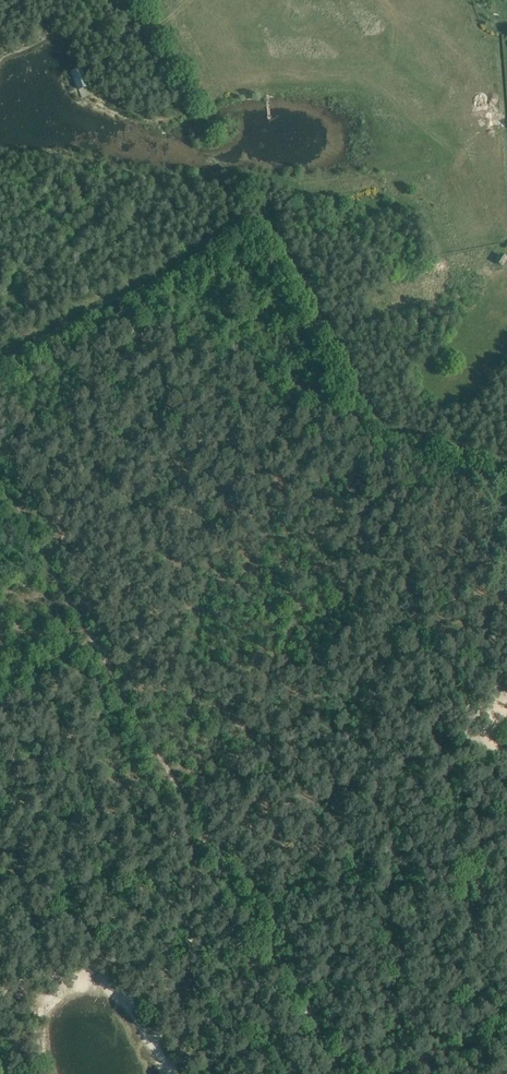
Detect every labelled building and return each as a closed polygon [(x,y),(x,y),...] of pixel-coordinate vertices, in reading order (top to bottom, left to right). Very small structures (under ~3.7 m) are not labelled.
[(81,69),(72,72),(79,89),(82,94),(88,92),(86,86),(87,86),(81,69)]
